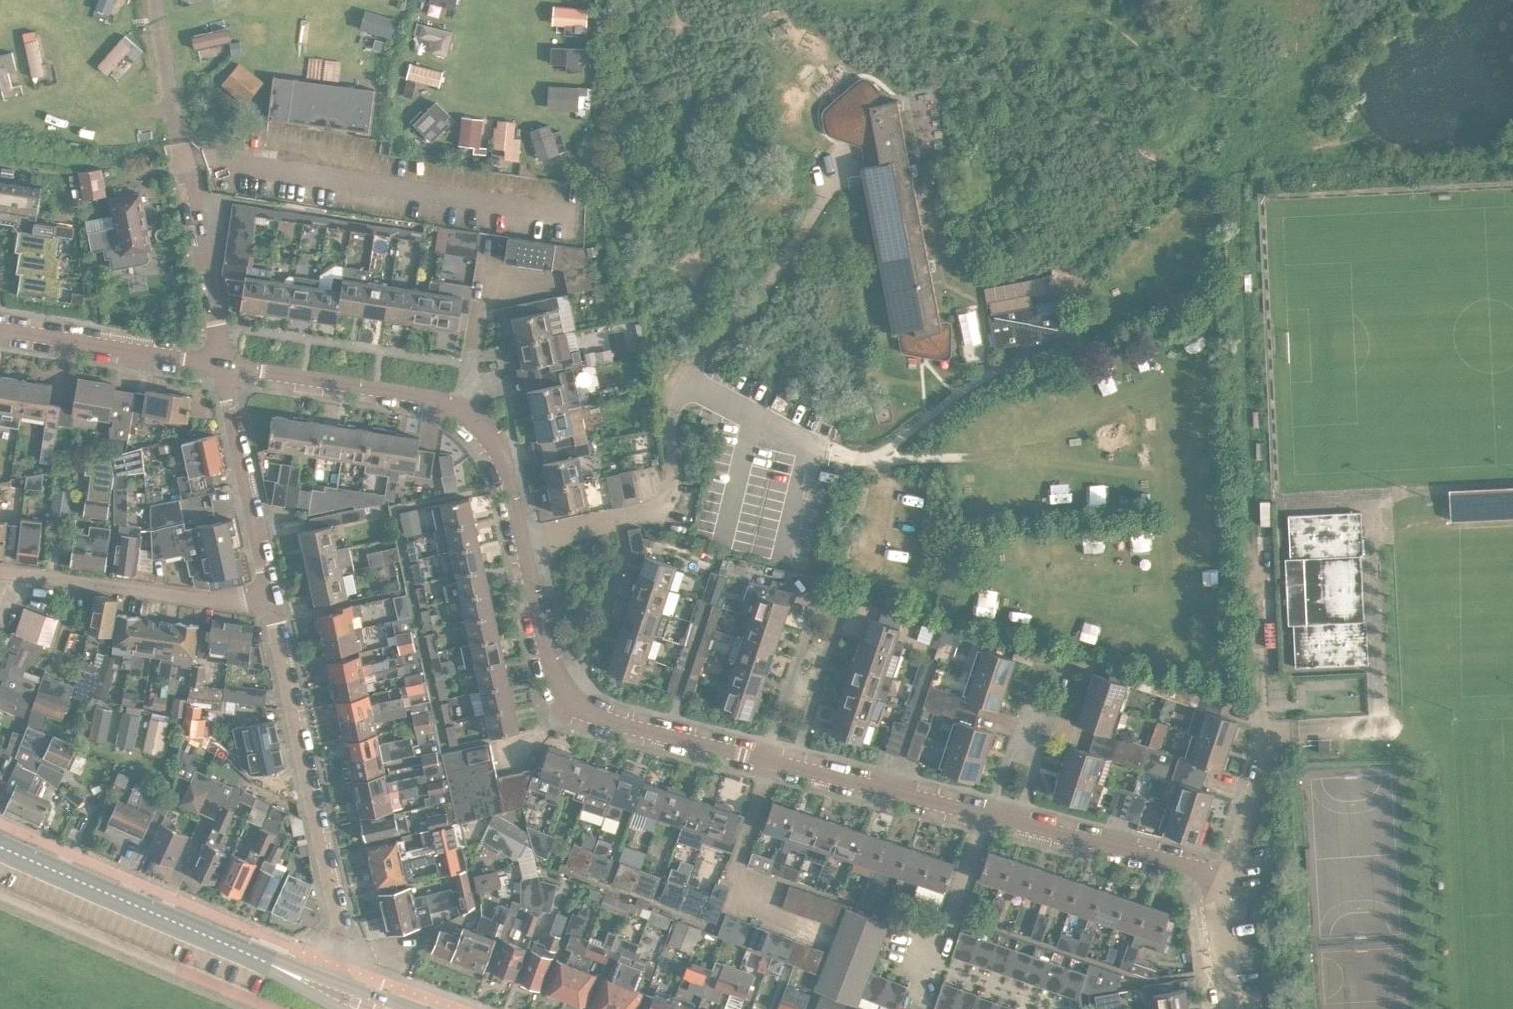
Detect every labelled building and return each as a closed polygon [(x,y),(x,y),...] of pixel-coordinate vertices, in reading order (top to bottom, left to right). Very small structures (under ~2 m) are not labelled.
[(587,1),(550,0),(549,20),(563,19),(563,28),(573,29),(584,30),(586,21),(587,1)] [(392,35),(396,15),(364,9),(360,28),(392,35)] [(417,44),(447,53),(454,30),(424,21),(417,44)] [(193,45),(231,40),(229,26),(191,32),(193,45)] [(119,79),(142,47),(122,32),(98,64),(119,79)] [(31,74),(43,73),(37,36),(26,38),(31,74)] [(587,42),(549,41),(548,60),(562,60),(562,69),(577,70),(579,54),(587,54),(587,42)] [(0,53),(0,76),(18,71),(11,49),(0,53)] [(245,101),(263,78),(240,59),(221,82),(245,101)] [(439,84),(443,69),(410,60),(406,75),(439,84)] [(375,85),(375,66),(355,65),(354,84),(375,85)] [(364,90),(295,80),(295,79),(275,76),(268,117),(369,132),(373,103),(362,102),(364,90)] [(585,79),(547,78),(546,98),(560,97),(560,106),(577,107),(578,94),(585,93),(585,79)] [(859,79),(858,80),(857,81),(825,109),(824,110),(823,111),(823,112),(823,113),(823,115),(825,127),(825,128),(826,130),(827,131),(829,133),(830,133),(869,147),(872,164),(866,165),(864,159),(863,159),(864,165),(860,166),(865,189),(879,262),(894,338),(902,337),(905,351),(941,356),(942,348),(948,347),(948,325),(940,327),(896,99),(886,101),(869,82),(868,80),(866,79),(864,79),(862,79),(861,79),(859,79)] [(435,98),(413,120),(431,138),(453,115),(435,98)] [(482,151),(483,115),(461,114),(460,142),(472,143),(472,151),(482,151)] [(492,155),(514,156),(517,118),(494,117),(492,155)] [(530,127),(537,157),(562,151),(552,120),(530,127)] [(1,168),(0,172),(0,176),(11,177),(12,170),(1,168)] [(100,168),(84,170),(77,171),(82,198),(104,194),(100,168)] [(76,174),(69,175),(70,185),(77,183),(76,174)] [(0,221),(12,223),(12,224),(16,229),(53,235),(53,234),(55,223),(35,220),(41,187),(0,180),(0,221)] [(71,188),(72,197),(79,196),(78,187),(71,188)] [(114,215),(85,221),(87,233),(90,233),(104,230),(116,228),(116,226),(144,220),(139,192),(110,197),(114,215)] [(256,205),(232,202),(230,214),(254,217),(255,215),(254,215),(256,205)] [(272,208),(256,205),(254,215),(255,215),(271,217),(272,208)] [(295,221),(297,212),(280,209),(279,218),(295,221)] [(319,224),(320,215),(304,213),(302,222),(319,224)] [(230,214),(228,226),(252,229),(254,217),(230,214)] [(343,228),(344,219),(327,217),(326,226),(343,228)] [(90,233),(87,233),(91,252),(104,249),(106,259),(110,258),(112,269),(130,265),(145,263),(147,259),(145,248),(149,248),(144,220),(116,226),(116,228),(104,230),(90,233)] [(366,232),(368,223),(351,220),(350,229),(366,232)] [(54,234),(71,236),(73,226),(56,224),(54,234)] [(390,235),(391,226),(375,224),(373,233),(390,235)] [(228,226),(226,238),(251,241),(252,229),(228,226)] [(414,239),(415,230),(398,227),(397,236),(414,239)] [(447,227),(445,239),(478,244),(479,232),(447,227)] [(53,234),(53,235),(16,229),(15,234),(16,236),(14,250),(17,251),(55,257),(55,256),(58,235),(53,234)] [(551,267),(554,243),(507,236),(503,260),(551,267)] [(249,253),(251,241),(226,238),(225,249),(249,253)] [(444,251),(476,256),(478,244),(445,239),(444,251)] [(583,248),(554,243),(551,267),(563,269),(586,264),(583,248)] [(586,247),(588,256),(598,254),(596,245),(586,247)] [(225,249),(223,261),(247,265),(249,253),(225,249)] [(56,278),(56,277),(59,256),(55,256),(55,257),(17,251),(16,255),(18,258),(15,272),(18,272),(56,278)] [(221,273),(222,273),(245,277),(247,266),(247,265),(223,261),(221,273)] [(563,269),(565,280),(589,275),(586,264),(563,269)] [(344,265),(341,289),(338,309),(361,313),(366,281),(368,269),(344,265)] [(271,269),(247,266),(245,277),(222,273),(226,293),(242,295),(240,307),(265,310),(269,279),(271,269)] [(56,277),(56,278),(18,272),(17,277),(19,279),(17,293),(57,300),(60,278),(56,277)] [(1077,274),(1065,277),(1068,292),(1080,289),(1077,274)] [(309,317),(312,317),(317,286),(318,279),(294,275),(293,282),(288,314),(309,317)] [(591,287),(589,275),(565,280),(568,292),(591,287)] [(341,289),(340,289),(342,277),(332,276),(330,288),(317,286),(312,317),(336,321),(338,309),(341,289)] [(1042,277),(983,288),(986,304),(1045,292),(1042,277)] [(288,314),(293,282),(269,279),(265,310),(285,313),(288,314)] [(460,310),(467,312),(471,285),(444,281),(439,280),(437,292),(433,324),(437,324),(436,328),(447,329),(447,326),(457,327),(460,310)] [(385,317),(390,285),(366,281),(361,313),(382,316),(385,317)] [(414,288),(390,285),(385,317),(406,320),(409,320),(414,288)] [(430,323),(433,324),(437,292),(414,288),(409,320),(430,323)] [(70,302),(82,304),(84,294),(72,292),(70,302)] [(527,313),(512,317),(517,341),(563,331),(558,307),(559,307),(556,295),(525,301),(527,313)] [(181,317),(188,317),(187,296),(179,296),(181,317)] [(1036,317),(1034,305),(988,314),(995,347),(1040,337),(1040,333),(1062,329),(1059,312),(1036,317)] [(974,309),(958,313),(966,344),(982,340),(974,309)] [(638,337),(644,336),(641,324),(635,325),(638,337)] [(538,363),(540,374),(572,368),(582,365),(575,329),(563,331),(517,341),(522,366),(538,363)] [(592,351),(584,353),(586,364),(595,363),(592,351)] [(597,362),(612,360),(611,353),(596,355),(597,362)] [(543,386),(527,389),(532,414),(579,404),(572,368),(540,374),(543,386)] [(20,413),(25,379),(0,375),(0,410),(20,413)] [(129,424),(135,391),(113,387),(114,383),(78,377),(73,413),(87,415),(87,416),(97,417),(112,419),(109,436),(127,439),(129,424)] [(51,383),(25,379),(20,413),(46,417),(38,463),(50,464),(60,405),(48,403),(51,383)] [(652,379),(644,380),(646,392),(654,390),(652,379)] [(146,392),(135,391),(129,424),(142,426),(144,412),(186,419),(189,395),(147,388),(146,392)] [(776,395),(770,405),(789,415),(794,405),(776,395)] [(584,429),(579,404),(532,414),(538,439),(553,436),(556,447),(587,441),(584,429)] [(297,416),(287,415),(287,417),(272,414),(267,446),(269,446),(270,444),(282,446),(282,448),(292,449),(297,416)] [(307,418),(297,416),(292,449),(302,451),(303,449),(317,451),(321,422),(307,420),(307,418)] [(336,422),(336,424),(321,422),(317,451),(331,453),(330,455),(341,457),(346,424),(336,422)] [(356,425),(346,424),(341,457),(351,458),(351,456),(365,458),(370,429),(355,427),(356,425)] [(389,464),(394,431),(384,430),(385,428),(370,425),(370,429),(365,458),(364,470),(388,473),(389,464)] [(404,433),(394,431),(389,464),(388,473),(385,493),(384,498),(395,500),(400,464),(414,466),(412,474),(429,477),(433,450),(417,448),(419,437),(404,435),(404,433)] [(182,436),(170,439),(174,458),(185,455),(189,472),(177,475),(181,497),(214,490),(210,470),(222,468),(215,434),(183,440),(182,436)] [(120,442),(109,440),(108,449),(118,451),(120,442)] [(169,440),(158,443),(160,452),(171,449),(169,440)] [(548,487),(583,479),(577,455),(590,452),(587,441),(556,447),(558,459),(543,462),(548,487)] [(143,471),(140,447),(121,452),(127,473),(143,471)] [(438,456),(441,477),(453,475),(450,455),(438,456)] [(281,462),(278,481),(274,480),(271,503),(284,505),(284,503),(290,463),(281,462)] [(22,476),(23,470),(20,466),(13,465),(12,475),(22,476)] [(618,472),(623,497),(635,494),(630,469),(618,472)] [(43,472),(26,476),(25,489),(41,491),(43,472)] [(583,480),(583,479),(548,487),(553,512),(580,506),(582,513),(590,512),(583,480)] [(118,533),(117,533),(113,570),(135,573),(140,536),(139,536),(141,525),(126,523),(125,487),(113,487),(113,521),(119,521),(118,533)] [(66,523),(70,491),(54,489),(50,521),(66,523)] [(332,508),(334,495),(335,492),(310,489),(306,514),(332,508)] [(384,498),(385,493),(361,489),(360,496),(358,506),(361,506),(383,502),(384,498)] [(85,497),(83,510),(83,513),(107,516),(110,492),(97,491),(96,499),(85,497)] [(1449,494),(1451,519),(1512,516),(1512,491),(1449,494)] [(332,508),(354,504),(355,507),(358,506),(360,496),(335,492),(334,495),(332,508)] [(473,521),(468,497),(441,503),(446,527),(473,521)] [(178,498),(150,503),(150,528),(176,524),(181,523),(182,528),(184,527),(178,498)] [(284,505),(286,518),(306,514),(308,501),(285,498),(284,503),(284,505)] [(311,528),(299,530),(305,555),(336,548),(331,524),(363,517),(361,506),(358,506),(355,507),(309,517),(311,528)] [(403,531),(411,529),(407,510),(399,512),(403,531)] [(1363,619),(1360,555),(1362,555),(1360,511),(1287,514),(1289,557),(1284,557),(1287,623),(1292,623),(1294,666),(1367,663),(1365,619),(1363,619)] [(41,519),(20,517),(16,558),(37,560),(41,519)] [(181,523),(176,524),(150,528),(152,557),(164,555),(182,551),(182,553),(184,552),(185,557),(238,547),(232,518),(184,527),(182,528),(181,523)] [(0,521),(0,555),(2,556),(3,547),(13,548),(16,525),(6,524),(6,522),(0,521)] [(478,545),(473,521),(446,527),(451,550),(478,545)] [(88,532),(74,531),(70,564),(105,568),(110,527),(89,524),(88,532)] [(631,550),(645,555),(639,526),(627,529),(631,550)] [(658,533),(656,539),(663,541),(666,535),(658,533)] [(405,540),(409,559),(417,558),(413,539),(405,540)] [(483,568),(478,545),(451,550),(456,574),(483,568)] [(305,555),(310,578),(341,572),(353,569),(348,546),(336,548),(305,555)] [(399,559),(396,546),(380,549),(383,563),(393,560),(399,559)] [(207,578),(244,572),(238,547),(185,557),(189,574),(192,574),(194,586),(209,587),(207,578)] [(675,565),(645,555),(637,577),(668,588),(675,565)] [(383,563),(386,575),(396,573),(393,560),(383,563)] [(414,582),(422,581),(418,562),(410,564),(414,582)] [(488,591),(483,568),(456,574),(457,581),(442,584),(445,600),(461,597),(488,591)] [(704,589),(712,592),(718,573),(710,571),(704,589)] [(315,602),(346,595),(341,572),(310,578),(315,602)] [(720,595),(727,575),(718,573),(712,592),(720,595)] [(637,577),(629,600),(660,610),(668,588),(637,577)] [(754,602),(750,615),(780,625),(788,603),(792,604),(796,592),(748,581),(742,598),(754,602)] [(419,606),(427,604),(423,585),(415,587),(419,606)] [(979,586),(974,609),(991,613),(996,590),(979,586)] [(466,620),(493,614),(488,591),(461,597),(466,620)] [(405,593),(392,596),(394,604),(406,601),(405,593)] [(117,598),(94,594),(87,630),(110,634),(117,598)] [(955,599),(938,594),(935,608),(952,612),(955,599)] [(691,613),(700,616),(705,600),(697,597),(691,613)] [(629,600),(623,621),(622,623),(653,633),(660,610),(629,600)] [(319,629),(321,631),(322,634),(353,628),(351,616),(353,615),(362,613),(360,603),(351,605),(350,604),(335,608),(336,611),(318,615),(319,621),(317,624),(319,629)] [(6,646),(6,648),(17,652),(23,636),(41,642),(48,644),(57,618),(24,606),(15,632),(11,631),(5,646),(6,646)] [(882,607),(877,620),(898,627),(903,612),(882,607)] [(424,629),(432,627),(428,609),(420,610),(424,629)] [(705,626),(713,629),(719,613),(710,610),(705,626)] [(131,664),(132,652),(132,651),(138,616),(117,613),(111,652),(123,654),(121,666),(130,667),(131,664)] [(498,638),(493,614),(466,620),(471,643),(498,638)] [(773,649),(780,625),(750,615),(742,638),(773,649)] [(138,616),(132,651),(132,652),(131,664),(130,667),(129,673),(141,675),(144,653),(150,654),(155,619),(138,616)] [(411,616),(391,620),(396,643),(415,639),(411,616)] [(937,647),(939,640),(943,629),(945,621),(924,616),(922,623),(934,627),(928,644),(937,647)] [(73,617),(72,626),(83,628),(84,619),(73,617)] [(861,637),(860,640),(890,650),(900,653),(902,644),(893,641),(898,627),(877,620),(868,617),(861,637)] [(211,649),(228,651),(232,621),(211,618),(210,629),(201,628),(197,655),(210,657),(211,649)] [(159,619),(155,619),(150,654),(154,655),(159,619)] [(172,657),(176,622),(159,619),(154,655),(161,656),(161,660),(160,660),(158,677),(170,678),(172,664),(171,664),(172,657)] [(697,623),(689,620),(684,636),(692,639),(697,623)] [(176,621),(176,622),(172,657),(171,664),(172,664),(192,667),(193,664),(193,663),(194,654),(193,654),(197,624),(176,621)] [(232,621),(228,651),(227,659),(243,662),(242,666),(264,669),(258,645),(250,644),(253,624),(232,621)] [(622,623),(614,646),(645,656),(653,633),(622,623)] [(361,626),(353,628),(322,634),(323,638),(321,640),(322,646),(325,648),(326,654),(365,645),(361,626)] [(705,626),(697,649),(706,651),(711,637),(717,639),(720,631),(713,629),(705,626)] [(956,646),(961,633),(943,629),(939,640),(956,646)] [(429,652),(437,651),(433,632),(425,634),(429,652)] [(23,636),(17,652),(5,679),(0,683),(0,705),(22,713),(36,680),(21,675),(24,670),(21,669),(30,649),(38,652),(41,642),(23,636)] [(765,671),(773,649),(742,638),(735,636),(727,659),(735,661),(765,671)] [(475,666),(503,660),(498,638),(471,643),(475,663),(469,664),(470,668),(475,666)] [(328,663),(326,663),(329,680),(373,671),(381,669),(395,666),(400,664),(420,660),(415,639),(396,643),(391,644),(393,658),(361,664),(359,655),(328,662),(328,663)] [(900,653),(890,650),(860,640),(853,660),(852,663),(883,673),(892,676),(900,653)] [(676,659),(684,661),(690,646),(681,643),(676,659)] [(645,656),(614,646),(606,670),(637,680),(645,656)] [(981,647),(973,672),(1005,683),(1013,658),(981,647)] [(5,679),(17,652),(6,648),(0,664),(0,683),(5,679)] [(105,653),(98,675),(92,693),(105,697),(117,657),(105,653)] [(434,675),(441,674),(438,655),(430,657),(434,675)] [(690,671),(698,674),(703,658),(695,655),(690,671)] [(405,684),(424,680),(420,660),(400,664),(395,666),(397,675),(397,676),(403,675),(405,684)] [(508,683),(503,660),(475,666),(480,689),(508,683)] [(919,660),(914,676),(922,679),(928,662),(919,660)] [(735,661),(727,684),(758,694),(765,671),(735,661)] [(193,664),(192,667),(188,695),(221,700),(223,687),(201,684),(204,665),(193,663),(193,664)] [(892,676),(883,673),(852,663),(845,685),(875,696),(884,699),(885,699),(892,676)] [(1121,697),(1125,683),(1165,696),(1168,685),(1134,676),(1135,674),(1111,665),(1108,677),(1093,672),(1085,697),(1117,708),(1122,709),(1125,699),(1121,697)] [(366,691),(365,682),(397,675),(395,666),(381,669),(373,671),(329,680),(333,696),(335,696),(335,697),(366,691)] [(677,685),(682,669),(674,666),(668,682),(677,685)] [(98,675),(78,668),(73,684),(47,675),(48,671),(44,669),(25,723),(27,724),(40,730),(46,713),(61,718),(70,693),(87,699),(92,693),(98,675)] [(997,707),(1004,687),(1005,683),(973,672),(965,697),(997,707)] [(438,698),(446,697),(442,679),(435,680),(438,698)] [(682,695),(690,698),(696,682),(687,679),(682,695)] [(429,700),(424,680),(405,684),(409,704),(429,700)] [(224,682),(222,698),(264,704),(266,688),(224,682)] [(920,685),(912,682),(906,698),(915,701),(920,685)] [(513,707),(508,683),(480,689),(485,712),(513,707)] [(758,694),(727,684),(719,707),(750,717),(758,694)] [(838,706),(837,708),(868,718),(875,696),(845,685),(838,706)] [(955,706),(959,695),(929,685),(925,696),(955,706)] [(1168,685),(1165,696),(1204,709),(1196,734),(1228,745),(1236,720),(1218,714),(1224,698),(1200,692),(1199,695),(1168,685)] [(471,690),(475,711),(484,709),(480,688),(471,690)] [(123,691),(121,703),(134,705),(136,693),(123,691)] [(152,706),(165,708),(166,697),(154,695),(152,706)] [(188,695),(187,703),(185,715),(199,717),(200,705),(206,706),(206,707),(220,709),(221,700),(188,695)] [(336,712),(338,712),(340,719),(404,706),(404,705),(402,696),(369,703),(367,695),(336,701),(337,705),(335,706),(336,712)] [(952,718),(955,706),(925,696),(921,708),(952,718)] [(184,715),(186,699),(174,697),(172,713),(184,715)] [(1085,697),(1076,722),(1095,728),(1091,739),(1144,757),(1148,745),(1109,732),(1113,718),(1125,722),(1128,711),(1122,709),(1117,708),(1085,697)] [(225,700),(223,711),(234,712),(235,701),(225,700)] [(413,723),(433,719),(429,700),(409,704),(404,705),(404,706),(405,709),(410,708),(413,723)] [(451,720),(447,701),(439,703),(443,721),(451,720)] [(913,708),(904,705),(899,721),(907,724),(913,708)] [(111,709),(95,706),(89,737),(105,741),(111,709)] [(405,709),(404,706),(340,719),(341,726),(339,726),(340,733),(342,732),(343,736),(375,730),(373,721),(406,714),(405,709)] [(518,730),(513,707),(485,712),(490,736),(518,730)] [(868,718),(837,708),(829,732),(860,742),(868,718)] [(139,715),(123,712),(117,743),(132,746),(139,715)] [(204,730),(197,729),(199,717),(185,715),(182,735),(188,738),(199,743),(207,747),(210,742),(203,739),(204,730)] [(166,721),(150,717),(144,749),(157,752),(160,737),(163,738),(166,721)] [(241,725),(232,727),(238,752),(247,750),(247,749),(278,742),(273,718),(241,725)] [(417,743),(437,738),(433,719),(413,723),(417,743)] [(957,720),(949,744),(981,755),(984,747),(988,748),(993,732),(957,720)] [(53,735),(47,747),(38,743),(43,731),(40,730),(27,724),(14,755),(17,757),(35,770),(56,786),(63,771),(57,768),(59,763),(65,766),(65,764),(69,766),(75,754),(71,752),(75,745),(53,735)] [(448,744),(456,743),(452,724),(444,726),(448,744)] [(897,754),(900,747),(905,731),(891,726),(883,750),(897,754)] [(15,753),(22,733),(12,730),(5,746),(15,753)] [(905,757),(917,761),(925,736),(913,732),(905,757)] [(1192,744),(1188,758),(1148,745),(1144,757),(1203,777),(1207,765),(1220,769),(1228,745),(1196,734),(1191,732),(1188,743),(1192,744)] [(344,751),(346,751),(348,758),(389,749),(410,745),(410,744),(409,736),(377,742),(375,734),(344,740),(345,744),(343,745),(344,751)] [(188,738),(187,740),(180,737),(175,771),(190,778),(195,768),(188,765),(199,743),(188,738)] [(442,759),(437,738),(417,743),(410,744),(410,745),(412,754),(413,756),(420,754),(422,763),(442,759)] [(1110,758),(1140,768),(1144,757),(1091,739),(1087,750),(1069,744),(1060,769),(1093,780),(1101,755),(1110,758)] [(247,750),(238,752),(240,765),(250,773),(252,773),(283,766),(278,742),(247,749),(247,750)] [(488,742),(441,752),(456,821),(480,816),(493,813),(521,806),(533,768),(495,776),(488,742)] [(7,780),(9,775),(17,757),(14,755),(0,744),(0,752),(6,756),(0,769),(0,795),(2,792),(7,780)] [(981,755),(949,744),(941,769),(977,781),(982,765),(978,763),(981,755)] [(1328,752),(1328,749),(1327,744),(1317,744),(1318,753),(1328,752)] [(410,745),(389,749),(348,758),(349,765),(347,766),(349,772),(351,772),(352,776),(383,769),(381,760),(391,758),(412,754),(410,745)] [(556,803),(562,783),(571,757),(561,754),(563,750),(548,745),(538,775),(553,780),(549,790),(546,792),(544,797),(546,800),(556,803)] [(17,757),(9,775),(7,780),(2,792),(10,796),(5,806),(39,822),(50,799),(42,795),(44,791),(28,784),(35,770),(17,757)] [(595,765),(571,757),(562,783),(574,788),(571,797),(583,800),(586,791),(595,765)] [(1140,768),(1180,781),(1172,806),(1204,817),(1212,792),(1200,788),(1203,777),(1144,757),(1140,768)] [(426,782),(446,778),(443,763),(442,759),(422,763),(424,772),(425,773),(426,782)] [(619,773),(595,765),(586,791),(583,800),(581,804),(605,812),(610,799),(619,773)] [(190,778),(180,801),(216,818),(222,804),(229,790),(229,789),(231,785),(195,768),(190,778)] [(620,769),(619,773),(610,799),(605,812),(619,817),(623,804),(633,807),(642,781),(633,778),(634,774),(620,769)] [(1093,780),(1060,769),(1052,794),(1085,805),(1093,780)] [(171,797),(180,801),(190,778),(175,771),(171,797)] [(353,791),(355,790),(356,797),(397,789),(415,785),(426,782),(425,773),(386,782),(384,773),(352,780),(353,784),(351,784),(353,791)] [(160,778),(158,786),(169,789),(171,780),(160,778)] [(429,796),(423,797),(424,805),(450,799),(446,778),(426,782),(429,796)] [(657,815),(666,788),(642,781),(633,807),(646,812),(642,825),(652,828),(656,815),(657,815)] [(145,830),(155,835),(164,815),(165,815),(168,810),(156,805),(162,792),(144,784),(137,807),(117,799),(107,821),(142,836),(145,830)] [(229,790),(222,804),(216,818),(205,841),(227,851),(229,845),(218,840),(241,790),(231,785),(229,789),(229,790)] [(415,785),(397,789),(356,797),(358,805),(356,805),(357,811),(359,811),(360,815),(403,806),(401,797),(417,794),(415,785)] [(667,785),(666,788),(657,815),(681,823),(690,797),(680,793),(681,790),(667,785)] [(69,786),(63,793),(78,805),(84,798),(69,786)] [(1119,789),(1111,813),(1124,818),(1132,793),(1119,789)] [(1145,797),(1132,793),(1124,818),(1137,822),(1145,797)] [(699,846),(704,831),(713,804),(690,797),(681,823),(676,838),(699,846)] [(714,800),(713,804),(704,831),(717,835),(714,845),(731,851),(743,815),(728,810),(730,806),(714,800)] [(762,828),(785,836),(795,808),(772,801),(762,828)] [(284,810),(271,804),(251,848),(264,854),(284,810)] [(1202,822),(1204,817),(1172,806),(1166,804),(1157,829),(1196,841),(1202,822)] [(795,808),(785,836),(808,843),(817,816),(795,808)] [(361,819),(363,829),(361,829),(363,838),(365,838),(365,839),(408,829),(404,810),(361,819)] [(448,824),(445,812),(426,816),(429,828),(448,824)] [(527,832),(493,813),(483,831),(520,852),(525,844),(522,843),(528,832),(527,832)] [(168,862),(173,864),(187,834),(174,828),(176,825),(171,818),(165,815),(164,815),(155,835),(147,852),(158,857),(158,859),(166,863),(168,862)] [(840,824),(817,816),(808,843),(831,851),(840,824)] [(456,821),(448,824),(429,828),(427,829),(430,844),(432,852),(462,845),(461,842),(456,821)] [(831,851),(853,859),(862,831),(840,824),(831,851)] [(526,825),(532,845),(534,852),(538,854),(546,832),(526,825)] [(862,831),(853,859),(876,866),(885,839),(862,831)] [(546,832),(538,854),(546,857),(554,835),(546,832)] [(579,844),(591,848),(595,836),(584,832),(579,844)] [(597,837),(593,849),(606,854),(610,842),(597,837)] [(876,866),(898,874),(907,846),(885,839),(876,866)] [(369,856),(368,859),(369,867),(411,857),(432,852),(430,844),(405,850),(402,840),(396,841),(395,840),(367,846),(369,856)] [(213,882),(227,851),(205,841),(191,872),(194,873),(195,876),(200,878),(203,878),(213,882)] [(265,856),(276,861),(283,846),(272,841),(265,856)] [(298,844),(300,854),(308,852),(306,842),(298,844)] [(593,850),(573,843),(565,864),(585,872),(593,850)] [(521,878),(520,878),(520,903),(540,908),(546,910),(539,879),(531,846),(528,846),(525,844),(520,852),(516,857),(521,878)] [(618,859),(639,866),(644,851),(623,844),(618,859)] [(437,875),(454,872),(465,869),(467,869),(462,845),(432,852),(434,860),(437,875)] [(898,874),(920,881),(929,854),(907,846),(898,874)] [(776,847),(772,859),(783,863),(787,850),(776,847)] [(613,858),(593,850),(585,872),(604,879),(613,858)] [(1001,885),(1011,858),(987,850),(978,877),(1001,885)] [(432,852),(411,857),(369,867),(371,874),(374,876),(376,886),(404,879),(402,868),(413,865),(434,860),(432,852)] [(751,852),(747,864),(757,868),(762,855),(751,852)] [(231,853),(217,884),(220,885),(221,889),(227,892),(230,889),(240,894),(255,860),(247,856),(245,859),(231,853)] [(952,862),(929,854),(920,881),(943,889),(952,862)] [(286,865),(276,861),(265,856),(260,866),(246,897),(255,901),(254,904),(264,908),(266,905),(268,906),(286,865)] [(1033,865),(1011,858),(1001,885),(1023,893),(1033,865)] [(783,863),(772,859),(768,871),(779,875),(783,863)] [(639,868),(620,861),(611,882),(631,889),(639,868)] [(821,862),(817,874),(828,878),(833,866),(821,862)] [(1046,900),(1055,873),(1033,865),(1023,893),(1046,900)] [(671,867),(666,878),(686,886),(690,874),(671,867)] [(659,876),(639,868),(631,889),(651,897),(659,876)] [(379,906),(381,906),(382,913),(471,893),(465,869),(454,872),(458,889),(452,890),(451,888),(412,897),(410,886),(378,893),(378,895),(376,896),(379,906)] [(300,918),(299,920),(311,925),(320,918),(317,905),(315,905),(314,898),(306,895),(312,881),(288,870),(271,908),(284,913),(283,915),(285,915),(286,914),(295,918),(296,916),(300,918)] [(499,885),(496,871),(475,875),(477,889),(499,885)] [(1078,881),(1055,873),(1046,900),(1069,908),(1078,881)] [(828,878),(817,874),(813,886),(824,890),(828,878)] [(866,877),(862,889),(873,893),(878,881),(866,877)] [(686,886),(666,878),(658,900),(678,907),(686,886)] [(539,879),(546,910),(549,911),(556,883),(539,879)] [(715,881),(709,895),(706,894),(698,915),(715,921),(728,886),(715,881)] [(1092,916),(1101,888),(1078,881),(1069,908),(1092,916)] [(788,884),(785,896),(807,903),(811,892),(788,884)] [(706,894),(686,886),(678,907),(698,915),(706,894)] [(590,887),(587,896),(600,900),(603,892),(590,887)] [(1122,896),(1101,888),(1092,916),(1114,923),(1122,896)] [(862,889),(858,902),(869,906),(873,893),(862,889)] [(622,914),(627,901),(604,892),(599,905),(622,914)] [(803,914),(815,918),(822,896),(811,892),(807,903),(803,914)] [(912,892),(908,904),(918,908),(923,896),(912,892)] [(459,914),(473,905),(471,893),(382,913),(384,919),(382,920),(384,930),(386,930),(387,932),(419,925),(432,922),(430,911),(457,905),(459,914)] [(807,903),(785,896),(781,907),(803,914),(807,903)] [(834,900),(822,896),(815,918),(826,922),(834,900)] [(993,896),(989,908),(999,911),(1004,899),(993,896)] [(1136,931),(1145,904),(1122,896),(1114,923),(1136,931)] [(645,908),(647,901),(636,897),(634,903),(639,906),(645,908)] [(498,936),(503,938),(506,939),(515,942),(526,946),(540,908),(520,903),(512,900),(498,936)] [(847,904),(834,900),(826,922),(838,926),(846,906),(847,904)] [(629,902),(625,914),(635,917),(639,906),(634,903),(629,902)] [(440,929),(432,948),(440,951),(440,952),(451,956),(482,968),(499,921),(503,922),(509,907),(501,904),(495,906),(491,918),(481,914),(474,931),(463,926),(461,931),(453,928),(451,933),(440,929)] [(908,904),(903,917),(914,920),(918,908),(908,904)] [(1168,911),(1145,904),(1136,931),(1159,939),(1168,911)] [(829,948),(830,948),(828,952),(820,974),(814,989),(856,1005),(859,995),(869,970),(887,922),(846,906),(838,926),(835,933),(829,948)] [(989,908),(985,920),(995,924),(999,911),(989,908)] [(570,933),(580,937),(589,913),(578,909),(577,913),(572,912),(565,931),(570,933)] [(646,921),(647,921),(666,928),(670,917),(650,910),(646,921)] [(1038,911),(1034,923),(1045,927),(1049,915),(1038,911)] [(531,984),(540,988),(567,916),(557,912),(545,944),(534,940),(518,979),(522,981),(521,983),(530,986),(531,984)] [(724,937),(728,939),(737,917),(725,912),(716,935),(724,937)] [(728,939),(739,944),(748,921),(737,917),(728,939)] [(699,930),(675,921),(666,944),(690,953),(699,930)] [(747,946),(751,948),(759,926),(748,921),(739,944),(747,946)] [(1045,927),(1034,923),(1029,935),(1040,939),(1045,927)] [(759,926),(751,948),(762,952),(771,930),(759,926)] [(1083,926),(1079,938),(1089,942),(1094,930),(1083,926)] [(969,961),(977,936),(959,929),(951,955),(969,961)] [(588,934),(586,939),(564,997),(570,999),(570,1001),(582,1006),(582,1004),(584,1005),(596,973),(586,970),(591,956),(605,961),(607,955),(615,934),(615,933),(606,930),(602,940),(588,934)] [(770,955),(774,957),(782,934),(771,930),(762,952),(770,955)] [(564,997),(586,939),(580,937),(570,933),(565,946),(571,948),(566,962),(556,958),(544,989),(546,990),(545,992),(557,997),(558,995),(564,997)] [(632,956),(633,956),(638,943),(615,934),(607,955),(616,958),(609,978),(602,976),(591,1007),(592,1008),(613,1008),(632,956)] [(774,957),(785,961),(794,939),(782,934),(774,957)] [(995,942),(977,936),(969,961),(987,967),(995,942)] [(515,942),(506,939),(503,938),(491,969),(495,970),(496,973),(502,975),(504,974),(514,978),(526,946),(515,942)] [(1089,942),(1079,938),(1074,951),(1085,955),(1089,942)] [(793,964),(797,965),(805,943),(794,939),(785,961),(793,964)] [(995,942),(987,967),(1005,973),(1014,948),(995,942)] [(797,965),(808,969),(816,947),(805,943),(797,965)] [(1130,944),(1127,943),(1123,954),(1134,958),(1137,946),(1130,944)] [(828,952),(816,947),(808,969),(820,974),(828,952)] [(1005,973),(1022,979),(1031,954),(1014,948),(1005,973)] [(1107,950),(1102,965),(1109,968),(1115,953),(1107,950)] [(1022,979),(1041,986),(1049,960),(1031,954),(1022,979)] [(1119,967),(1129,971),(1134,958),(1123,954),(1119,967)] [(632,956),(613,1008),(636,1008),(642,991),(638,989),(643,975),(649,977),(654,964),(633,956),(632,956)] [(771,957),(767,966),(777,970),(781,961),(771,957)] [(712,969),(710,974),(702,995),(718,1000),(722,989),(730,992),(738,969),(715,960),(711,969),(712,969)] [(1067,966),(1049,960),(1041,986),(1059,992),(1067,966)] [(692,962),(690,966),(686,965),(683,974),(692,978),(688,989),(702,995),(710,974),(712,969),(711,969),(692,962)] [(1089,963),(1086,973),(1080,990),(1089,993),(1116,988),(1120,974),(1089,963)] [(1080,990),(1086,973),(1067,966),(1059,992),(1077,998),(1080,990)] [(738,969),(730,992),(745,997),(753,974),(738,969)] [(876,1002),(886,977),(869,970),(859,995),(876,1002)] [(886,977),(876,1002),(895,1008),(897,1008),(899,1005),(907,985),(886,977)] [(1172,990),(1171,980),(1141,985),(1143,995),(1152,993),(1155,1008),(1188,1008),(1184,988),(1172,990)] [(933,1007),(940,1008),(952,1008),(960,987),(942,981),(933,1007)] [(803,1008),(809,994),(785,985),(780,999),(776,1008),(794,1008),(795,1006),(803,1008)] [(960,987),(952,1008),(973,1008),(978,995),(979,994),(960,987)] [(674,995),(655,988),(648,1008),(669,1008),(674,995)] [(1096,1008),(1121,1008),(1118,991),(1094,995),(1096,1008)] [(674,995),(669,1008),(691,1008),(694,1002),(674,995)] [(995,1001),(978,995),(973,1008),(993,1008),(995,1001)] [(817,1006),(825,1008),(842,1008),(844,1005),(820,996),(817,1006)] [(995,1001),(993,1008),(1013,1008),(1014,1008),(1014,1007),(995,1001)]
